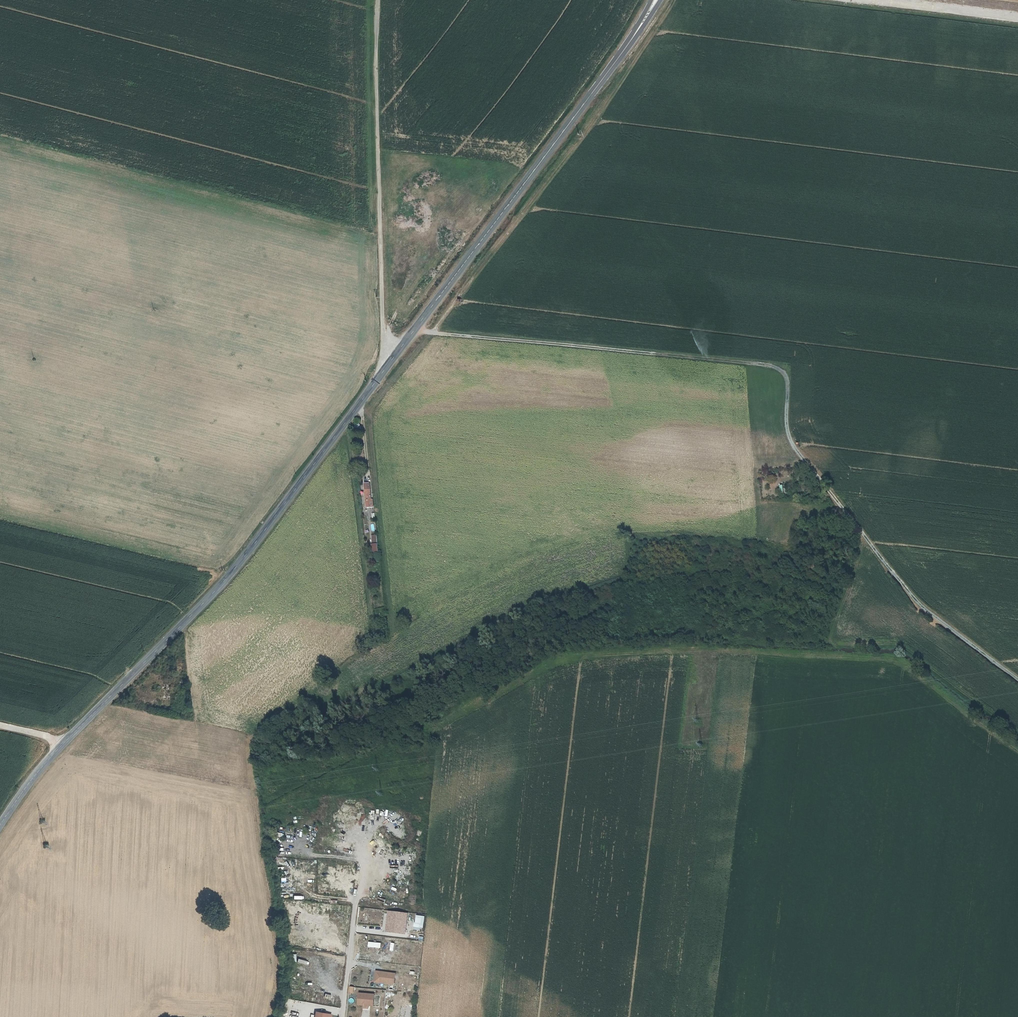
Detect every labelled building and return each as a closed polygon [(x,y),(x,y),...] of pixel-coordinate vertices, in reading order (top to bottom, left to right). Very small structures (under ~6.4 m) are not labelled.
[(374,505),(373,499),(371,499),(370,483),(365,484),(368,507),(374,507),(374,505)] [(407,935),(409,914),(388,912),(386,933),(407,935)] [(423,932),(425,917),(416,916),(414,935),(418,935),(418,932),(423,932)] [(396,986),(397,973),(376,971),(375,984),(396,986)] [(358,1006),(363,1006),(363,1009),(370,1010),(370,1007),(375,1008),(376,994),(359,993),(358,1006)]
